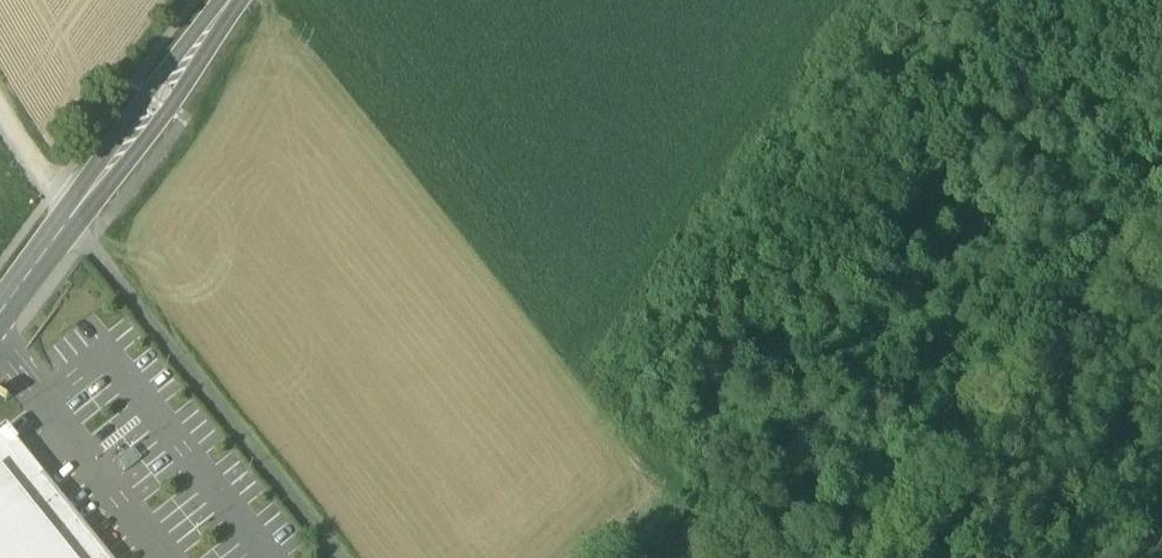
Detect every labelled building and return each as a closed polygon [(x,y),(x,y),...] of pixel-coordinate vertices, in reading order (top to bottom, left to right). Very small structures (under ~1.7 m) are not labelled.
[(41,474),(5,428),(0,431),(0,440),(27,473),(41,474)] [(0,440),(0,557),(108,557),(41,474),(27,473),(0,440)]
